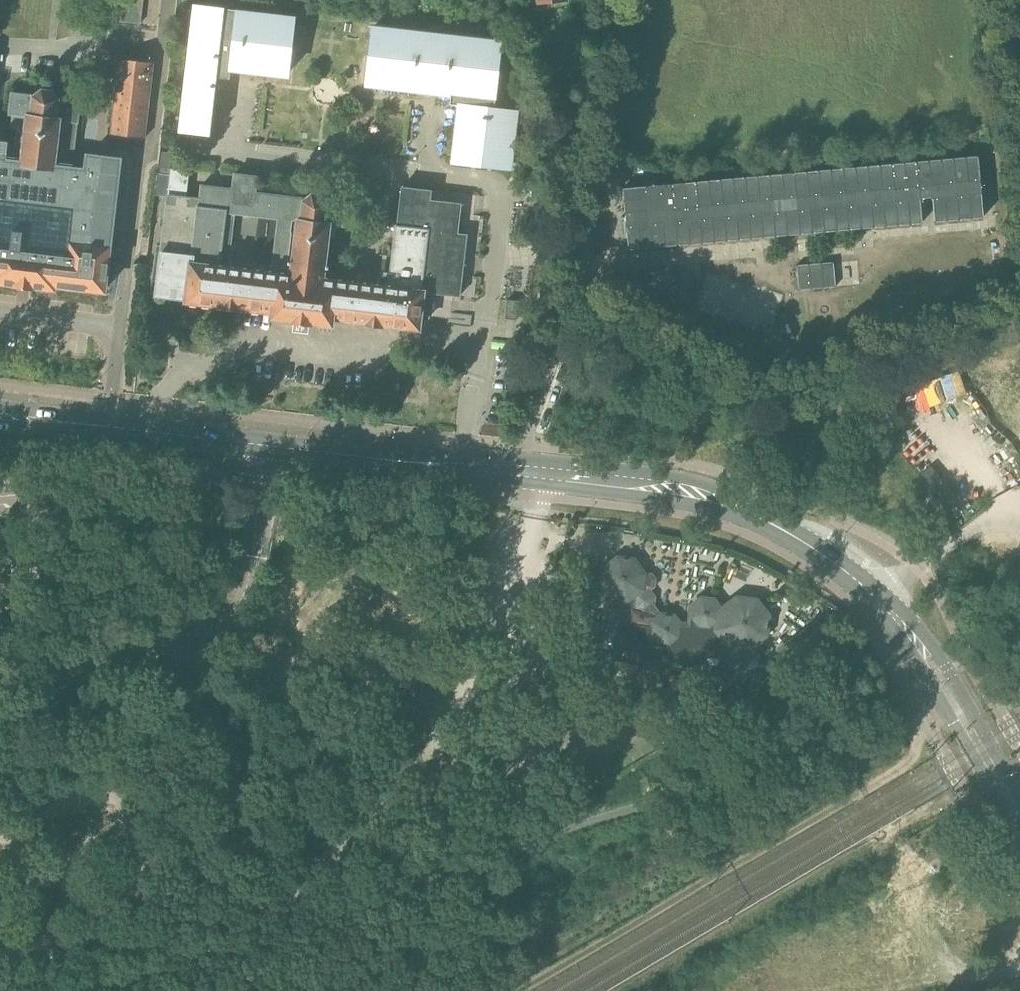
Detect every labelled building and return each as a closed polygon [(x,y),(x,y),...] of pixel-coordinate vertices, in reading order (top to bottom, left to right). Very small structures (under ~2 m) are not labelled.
[(117,21),(140,24),(143,0),(119,0),(117,21)] [(212,125),(214,108),(218,76),(230,77),(231,68),(288,75),(294,17),(196,6),(182,129),(196,131),(197,123),(212,125)] [(501,41),(497,40),(375,26),(368,84),(426,91),(454,94),(453,103),(460,104),(454,160),(512,167),(518,109),(494,107),(501,41)] [(115,59),(113,76),(119,77),(112,134),(146,138),(154,64),(115,59)] [(18,284),(31,286),(54,288),(54,285),(105,291),(109,260),(120,160),(89,156),(87,171),(72,169),(75,148),(74,148),(76,130),(77,123),(78,124),(81,103),(62,100),(61,98),(58,100),(53,91),(55,89),(53,88),(51,90),(43,89),(42,87),(40,87),(41,90),(33,97),(31,95),(30,96),(11,94),(9,115),(14,115),(13,127),(18,127),(15,146),(7,145),(8,141),(0,140),(0,201),(72,210),(67,254),(0,246),(0,282),(18,284)] [(162,148),(159,173),(156,194),(168,195),(156,295),(177,297),(186,298),(186,301),(188,301),(235,307),(273,311),(272,317),(275,317),(328,324),(332,324),(332,318),(419,329),(421,314),(432,315),(434,294),(460,297),(468,236),(459,235),(462,205),(431,202),(432,191),(402,187),(390,287),(324,279),(329,238),(335,238),(337,225),(347,226),(350,203),(331,201),(329,202),(324,195),(325,194),(324,192),(322,194),(314,193),(312,191),(310,192),(312,194),(305,199),(274,195),(256,193),(258,176),(233,173),(231,189),(201,185),(199,199),(185,197),(188,170),(173,169),(173,165),(175,150),(171,149),(162,148)] [(978,156),(623,188),(629,249),(923,222),(921,198),(933,197),(935,221),(984,217),(978,156)] [(834,262),(797,265),(799,290),(836,287),(834,262)] [(550,304),(551,294),(543,293),(539,292),(538,302),(542,303),(550,304)] [(516,320),(518,300),(507,299),(505,318),(516,320)] [(565,558),(562,563),(563,568),(568,571),(574,570),(577,565),(575,559),(571,556),(565,558)] [(643,573),(634,560),(619,559),(606,569),(603,584),(595,582),(588,588),(586,596),(594,606),(605,607),(601,640),(615,642),(612,660),(705,673),(705,679),(734,683),(735,677),(747,678),(758,670),(760,657),(752,648),(767,635),(770,615),(757,599),(737,596),(722,608),(714,599),(701,597),(691,605),(689,623),(680,622),(675,615),(662,613),(661,614),(654,605),(655,596),(650,590),(654,586),(655,578),(652,574),(643,573)]
